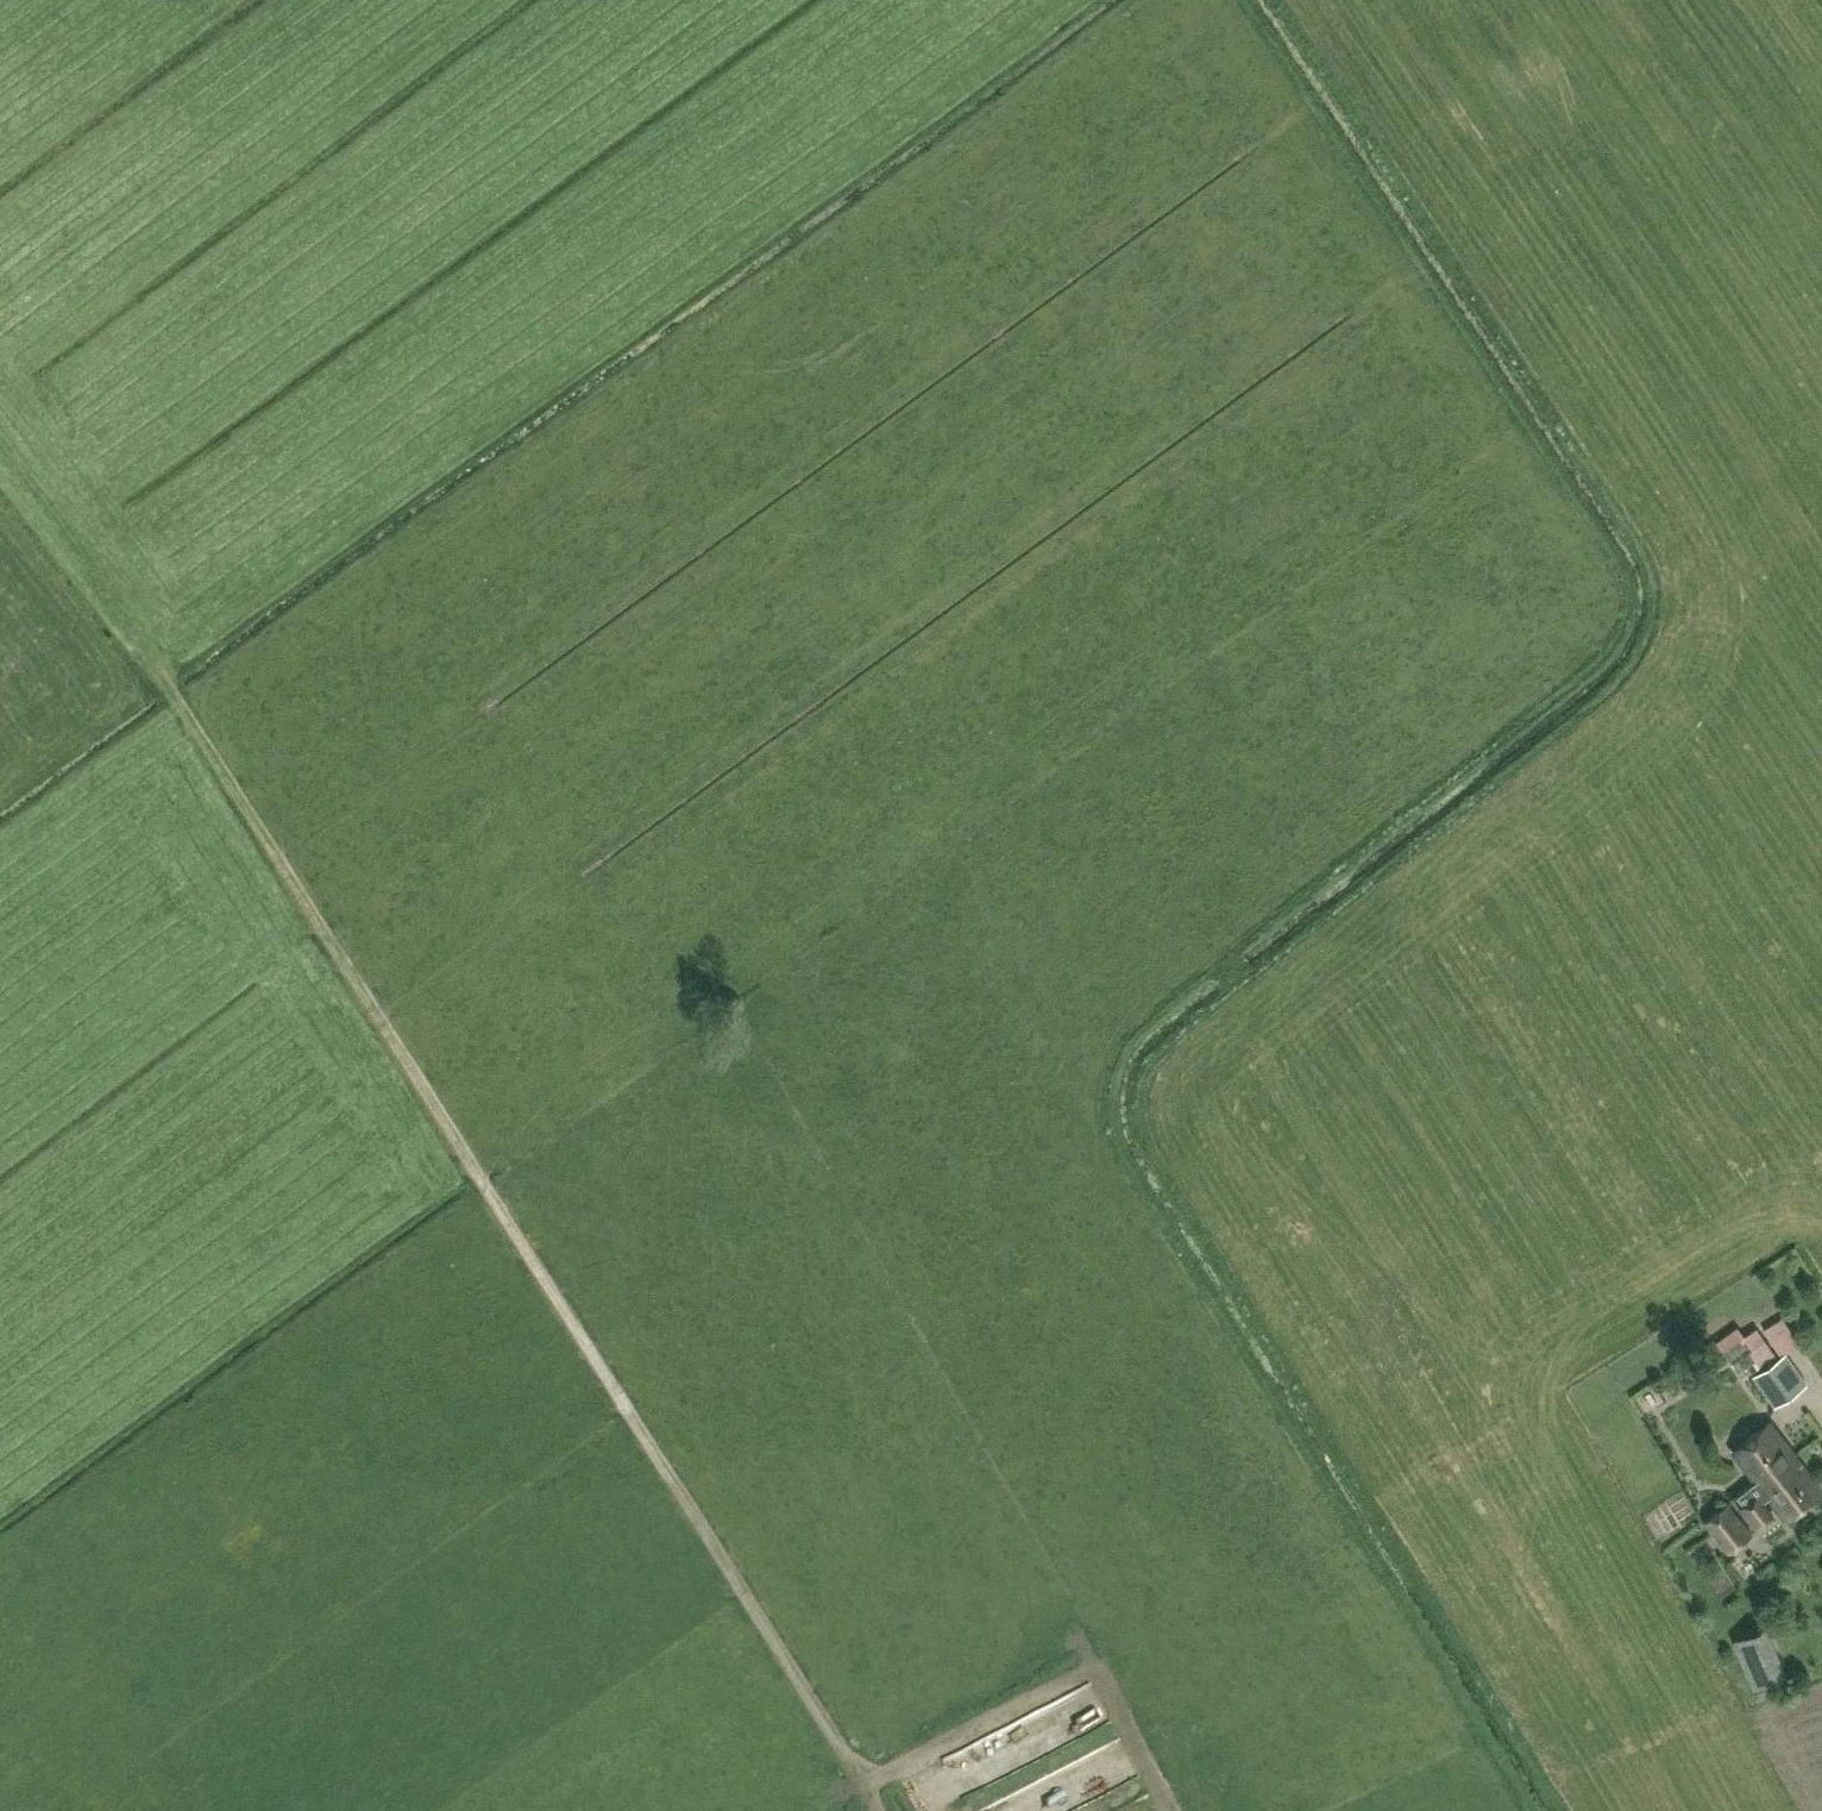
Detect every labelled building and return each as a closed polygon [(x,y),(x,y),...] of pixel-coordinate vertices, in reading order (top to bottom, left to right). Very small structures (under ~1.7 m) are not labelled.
[(1787,1336),(1806,1324),(1796,1309),(1777,1320),(1787,1336)] [(1806,1382),(1786,1354),(1755,1377),(1775,1404),(1806,1382)] [(1733,1450),(1756,1481),(1762,1476),(1759,1472),(1768,1465),(1774,1473),(1796,1456),(1769,1422),(1733,1450)] [(1796,1456),(1774,1473),(1768,1465),(1759,1472),(1762,1476),(1756,1481),(1737,1495),(1744,1504),(1740,1507),(1752,1523),(1769,1510),(1762,1501),(1768,1496),(1785,1519),(1821,1490),(1796,1456)] [(1729,1551),(1751,1534),(1727,1502),(1704,1520),(1729,1551)] [(1747,1673),(1754,1689),(1780,1677),(1773,1661),(1747,1673)] [(935,1800),(966,1785),(951,1755),(920,1770),(935,1800)] [(1028,1785),(1044,1810),(1067,1796),(1051,1770),(1028,1785)]
